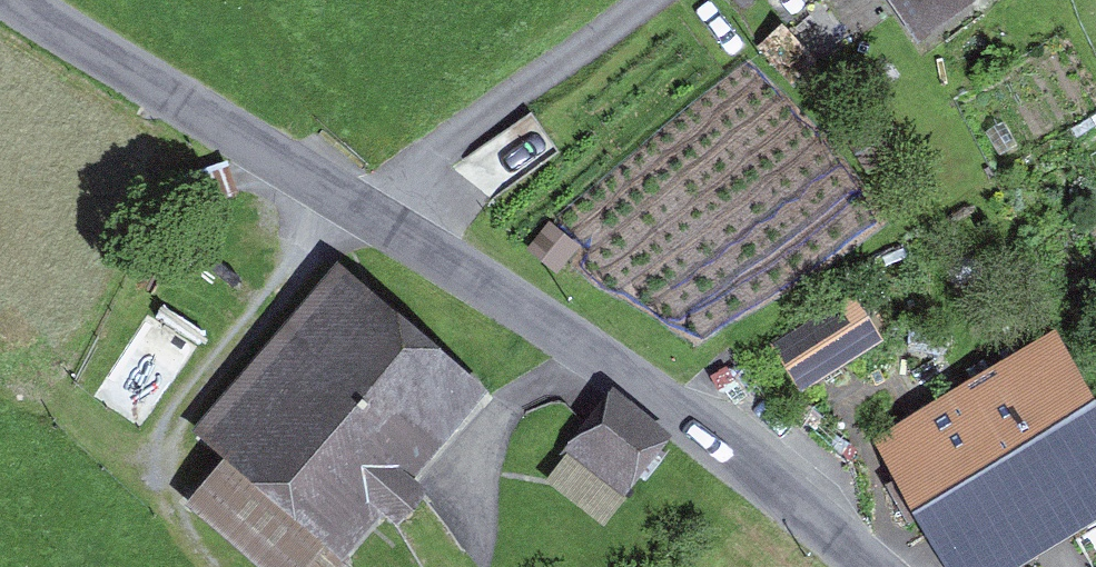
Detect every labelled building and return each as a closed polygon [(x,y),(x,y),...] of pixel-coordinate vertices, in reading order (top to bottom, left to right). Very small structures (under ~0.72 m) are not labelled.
[(924,33),(974,0),(902,0),(924,33)] [(208,454),(233,474),(199,518),(262,566),(312,566),(329,546),(356,566),(367,566),(494,407),(341,286),(208,454)] [(850,303),(778,349),(807,394),(879,348),(850,303)] [(1006,444),(1080,400),(1055,357),(890,453),(936,531),(1026,478),(1006,444)] [(936,531),(958,566),(1030,566),(1095,529),(1095,427),(1080,400),(1006,444),(1026,478),(936,531)] [(608,413),(573,462),(633,504),(668,455),(608,413)]
